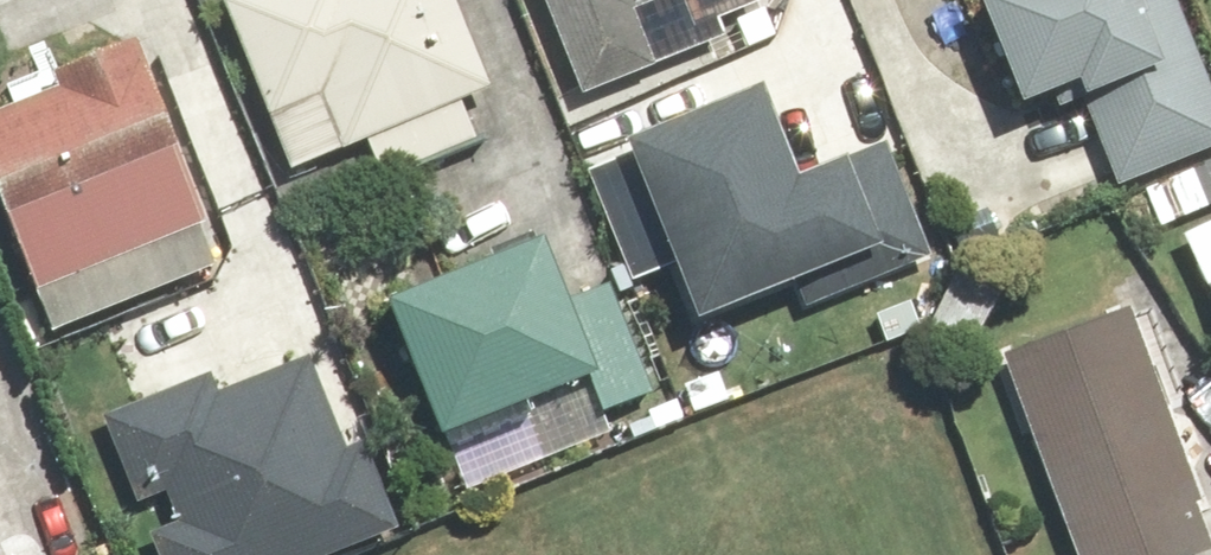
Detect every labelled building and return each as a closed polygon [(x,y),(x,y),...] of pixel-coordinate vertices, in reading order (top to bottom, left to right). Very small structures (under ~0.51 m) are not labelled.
[(209,3),(278,174),(352,144),(369,186),(468,145),(451,103),(478,92),(441,0),(216,0),(209,3)] [(569,103),(646,72),(624,18),(669,0),(527,0),(569,103)] [(1020,97),(1075,75),(1118,180),(1210,143),(1210,55),(1189,0),(981,0),(1020,97)] [(0,110),(0,301),(5,314),(190,245),(122,64),(0,110)] [(634,147),(580,169),(623,275),(670,256),(695,319),(797,279),(804,298),(936,245),(892,136),(795,175),(757,82),(629,134),(634,147)] [(518,246),(362,310),(418,446),(568,385),(584,423),(644,398),(599,289),(545,311),(518,246)] [(987,360),(1060,554),(1209,554),(1119,311),(987,360)] [(91,423),(125,509),(155,498),(168,528),(140,539),(147,554),(344,554),(393,536),(356,445),(334,454),(298,364),(208,400),(200,379),(91,423)]
